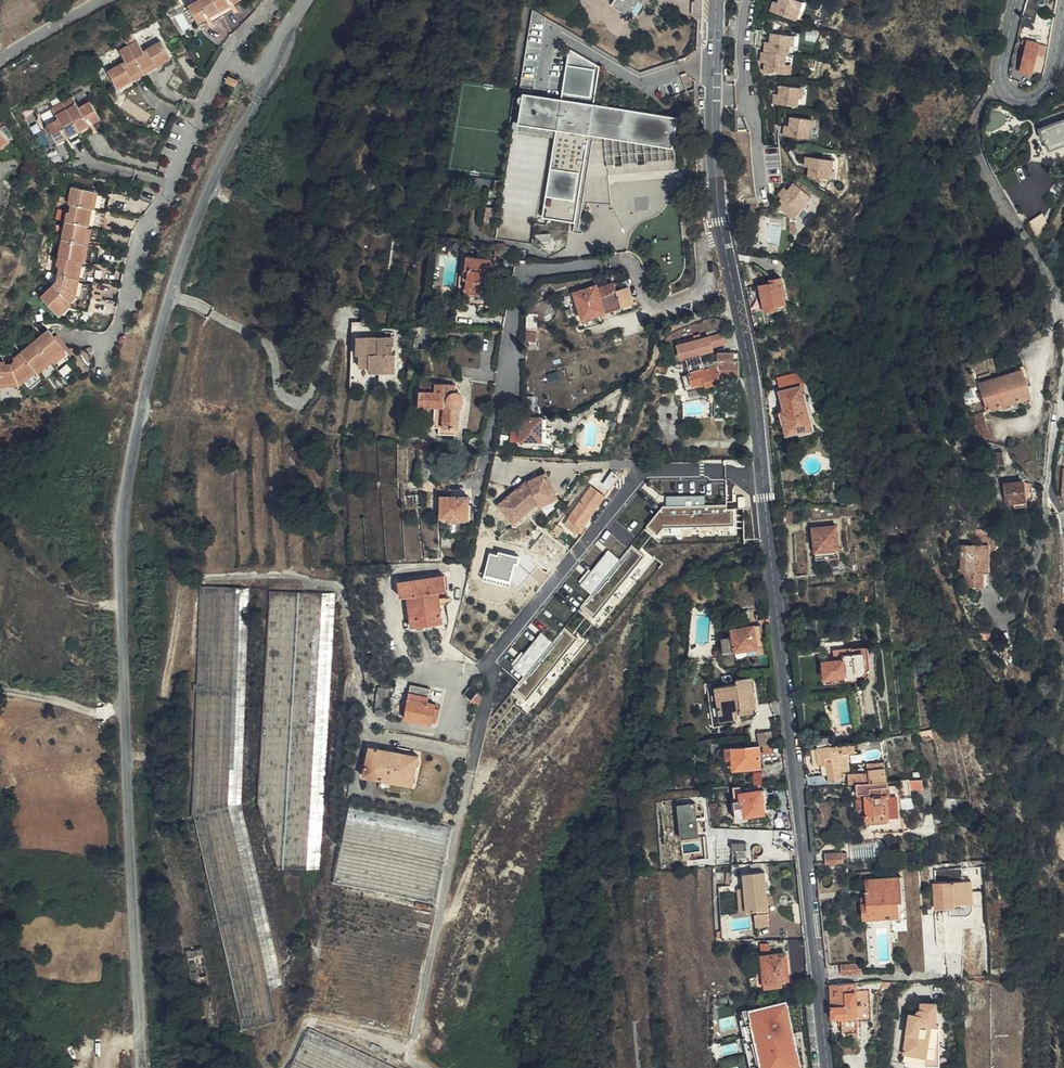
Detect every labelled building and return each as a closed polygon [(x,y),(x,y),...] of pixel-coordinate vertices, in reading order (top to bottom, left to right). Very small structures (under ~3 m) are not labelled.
[(200,22),(203,16),(202,14),(205,13),(212,0),(195,0),(195,1),(184,7),(193,26),(200,22)] [(205,13),(223,4),(226,9),(238,2),(237,0),(212,0),(205,13)] [(614,6),(633,18),(635,14),(643,2),(644,0),(618,0),(614,6)] [(776,13),(799,21),(802,11),(799,10),(802,2),(796,0),(780,0),(779,4),(776,13)] [(1022,14),(1035,17),(1038,0),(1026,0),(1022,14)] [(643,2),(635,14),(640,17),(648,5),(643,2)] [(223,4),(205,13),(203,16),(205,20),(208,25),(229,14),(226,9),(223,4)] [(771,43),(770,54),(788,56),(791,56),(793,45),(794,37),(772,34),(771,43)] [(110,85),(126,77),(124,73),(146,61),(148,65),(164,57),(154,38),(137,48),(131,36),(112,46),(118,57),(100,66),(110,85)] [(1019,73),(1032,75),(1032,71),(1035,58),(1038,44),(1026,41),(1019,73)] [(524,103),(525,104),(529,104),(526,126),(528,126),(535,127),(560,131),(559,139),(557,148),(562,149),(559,170),(554,169),(550,197),(554,198),(551,219),(579,224),(593,136),(608,139),(677,149),(678,141),(682,118),(597,105),(603,67),(572,49),(565,94),(565,100),(539,96),(531,95),(530,97),(526,97),(525,97),(524,97),(523,98),(522,99),(522,100),(522,101),(522,102),(523,102),(523,103),(524,103)] [(767,62),(765,72),(786,74),(787,66),(788,56),(770,54),(768,53),(767,62)] [(1039,59),(1035,58),(1032,71),(1039,73),(1043,57),(1039,56),(1039,59)] [(124,73),(126,77),(127,79),(149,67),(148,65),(146,61),(124,73)] [(226,88),(230,81),(219,76),(216,83),(226,88)] [(780,95),(779,104),(801,105),(802,96),(802,88),(781,86),(780,95)] [(45,139),(57,133),(55,128),(75,117),(78,122),(90,116),(80,97),(69,103),(63,92),(42,103),(47,114),(36,120),(45,139)] [(36,120),(47,114),(42,103),(30,109),(36,120)] [(55,128),(57,133),(60,138),(81,127),(78,122),(75,117),(55,128)] [(812,119),(791,118),(790,128),(789,137),(810,139),(811,129),(812,119)] [(1041,129),(1050,149),(1059,146),(1060,149),(1063,148),(1063,120),(1041,129)] [(535,127),(528,126),(527,134),(559,139),(560,131),(535,127)] [(608,139),(611,169),(680,162),(678,141),(677,149),(608,139)] [(836,160),(812,158),(811,167),(810,176),(831,178),(832,170),(835,170),(836,160)] [(40,311),(57,296),(61,277),(62,272),(65,259),(66,255),(68,256),(71,242),(73,237),(76,221),(73,220),(76,208),(77,203),(80,204),(83,188),(83,187),(57,181),(54,199),(57,200),(55,208),(52,207),(40,262),(44,263),(41,275),(23,292),(40,311)] [(812,196),(795,183),(789,190),(783,198),(802,213),(809,205),(806,203),(812,196)] [(96,192),(83,188),(80,204),(93,207),(96,192)] [(789,190),(786,188),(780,196),(783,198),(789,190)] [(814,198),(812,196),(806,203),(809,205),(814,198)] [(495,207),(485,206),(483,220),(492,222),(495,207)] [(76,221),(73,237),(86,239),(92,211),(76,208),(73,220),(76,221)] [(1041,215),(1030,221),(1037,232),(1048,226),(1041,215)] [(551,233),(535,234),(536,242),(551,240),(551,233)] [(71,242),(68,256),(81,259),(85,245),(71,242)] [(491,307),(497,261),(474,258),(475,255),(469,254),(464,257),(459,291),(464,291),(463,296),(479,298),(478,305),(491,307)] [(81,263),(65,259),(62,272),(78,276),(81,263)] [(61,277),(57,296),(55,302),(71,306),(77,281),(61,277)] [(786,304),(780,278),(770,280),(770,283),(760,286),(765,311),(776,309),(776,307),(786,304)] [(604,311),(636,301),(631,285),(620,289),(618,282),(599,288),(598,283),(576,290),(585,317),(588,316),(604,311)] [(607,320),(604,311),(588,316),(591,325),(607,320)] [(538,343),(537,315),(528,315),(528,343),(538,343)] [(13,362),(14,363),(16,362),(28,352),(40,343),(43,341),(28,323),(0,345),(0,372),(13,362)] [(683,361),(703,355),(703,354),(713,350),(713,349),(726,344),(723,334),(710,338),(701,341),(679,348),(683,361)] [(371,368),(371,374),(380,374),(386,374),(386,367),(397,367),(397,355),(395,355),(395,347),(388,346),(388,339),(358,338),(358,356),(361,356),(361,368),(371,368)] [(43,346),(40,343),(28,352),(31,356),(43,346)] [(28,352),(16,362),(18,365),(31,356),(28,352)] [(707,370),(703,355),(683,361),(683,363),(685,362),(688,361),(692,375),(689,376),(690,377),(684,379),(688,392),(707,387),(707,388),(721,384),(720,379),(741,378),(740,354),(719,354),(719,365),(707,370)] [(0,372),(0,374),(14,363),(13,362),(0,372)] [(665,373),(666,363),(661,363),(659,363),(658,366),(655,372),(665,373)] [(1033,396),(1024,369),(979,383),(988,410),(1033,396)] [(776,377),(779,391),(801,386),(805,384),(801,370),(776,377)] [(420,391),(419,404),(419,405),(423,406),(438,407),(447,408),(446,427),(458,428),(460,406),(462,406),(463,405),(464,404),(464,402),(464,400),(461,398),(458,397),(455,397),(456,385),(436,383),(436,385),(435,389),(428,388),(427,392),(420,391)] [(801,386),(779,391),(785,411),(778,413),(781,423),(783,423),(786,435),(795,432),(812,428),(801,386)] [(447,408),(438,407),(436,427),(446,427),(447,408)] [(543,442),(543,419),(517,419),(517,427),(513,427),(513,442),(543,442)] [(547,419),(543,419),(543,442),(551,442),(551,433),(554,433),(554,426),(547,426),(547,419)] [(812,428),(795,432),(797,437),(813,433),(812,428)] [(1007,467),(1007,457),(998,458),(999,468),(1007,467)] [(592,487),(564,525),(578,534),(606,497),(622,475),(616,470),(613,474),(606,468),(592,487)] [(528,481),(499,506),(516,526),(540,506),(539,504),(556,495),(551,484),(546,474),(536,479),(538,482),(530,486),(529,483),(528,481)] [(1028,502),(1026,483),(1007,485),(1009,504),(1028,502)] [(707,503),(707,493),(667,494),(667,499),(649,524),(662,533),(705,533),(696,527),(693,532),(679,523),(679,512),(693,512),(704,520),(710,520),(717,524),(735,524),(735,509),(725,503),(707,503)] [(556,495),(539,504),(540,506),(540,507),(558,498),(556,495)] [(423,509),(423,496),(406,496),(407,509),(423,509)] [(841,507),(846,507),(851,507),(851,497),(841,497),(841,507)] [(469,519),(469,498),(442,498),(442,519),(450,519),(450,522),(461,522),(460,519),(469,519)] [(793,508),(783,509),(783,522),(794,521),(793,508)] [(556,525),(550,534),(556,537),(562,529),(556,525)] [(839,558),(836,528),(813,530),(816,561),(839,558)] [(580,582),(592,592),(622,559),(610,548),(580,582)] [(985,575),(983,549),(956,551),(958,578),(968,577),(969,583),(965,583),(966,593),(981,592),(980,576),(985,575)] [(493,551),(485,578),(526,588),(531,568),(519,565),(521,558),(493,551)] [(445,625),(442,594),(449,593),(448,579),(404,582),(406,598),(412,597),(416,628),(445,625)] [(890,596),(882,579),(872,580),(874,590),(876,599),(890,596)] [(874,590),(872,580),(860,581),(861,591),(874,590)] [(758,648),(754,626),(733,629),(734,637),(723,639),(726,653),(758,648)] [(514,665),(526,674),(552,639),(541,630),(514,665)] [(902,643),(888,645),(890,656),(903,655),(902,643)] [(863,658),(855,659),(857,675),(861,674),(863,673),(864,671),(863,658)] [(739,677),(724,677),(725,682),(725,686),(741,684),(740,680),(739,677)] [(725,686),(725,682),(714,683),(716,700),(720,700),(722,721),(731,720),(739,719),(738,713),(744,712),(744,714),(757,712),(757,709),(755,693),(758,693),(756,678),(740,680),(741,684),(725,686)] [(432,726),(437,704),(428,702),(431,689),(414,685),(406,719),(432,726)] [(390,703),(392,690),(381,687),(379,701),(390,703)] [(475,701),(482,693),(473,687),(466,695),(475,701)] [(720,700),(716,700),(713,701),(717,727),(731,725),(731,720),(722,721),(720,700)] [(775,745),(777,745),(776,731),(761,732),(762,746),(765,745),(775,745)] [(933,731),(917,734),(920,743),(935,740),(933,731)] [(816,738),(817,748),(818,748),(834,746),(832,736),(816,738)] [(869,742),(860,743),(861,750),(871,748),(870,742),(869,742)] [(834,746),(818,748),(820,765),(828,764),(830,782),(841,781),(841,780),(846,780),(845,775),(841,776),(841,773),(850,772),(849,757),(857,756),(855,743),(834,746)] [(379,780),(412,787),(419,757),(405,753),(403,758),(385,754),(386,750),(369,746),(365,767),(381,770),(379,780)] [(761,767),(760,746),(748,746),(728,746),(728,759),(731,758),(734,758),(735,769),(761,767)] [(405,753),(386,750),(385,754),(403,758),(405,753)] [(853,785),(853,786),(857,785),(887,783),(886,764),(868,765),(869,775),(849,776),(850,785),(853,785)] [(381,770),(365,767),(363,776),(379,780),(381,770)] [(755,772),(756,785),(763,785),(762,772),(755,772)] [(923,781),(909,781),(910,791),(923,790),(923,781)] [(887,783),(857,785),(859,813),(866,812),(867,823),(889,821),(889,820),(899,819),(897,799),(895,799),(894,783),(887,783)] [(737,822),(748,821),(748,815),(767,814),(765,791),(743,793),(734,793),(737,822)] [(696,801),(679,802),(681,836),(699,835),(696,801)] [(847,853),(827,855),(827,866),(848,864),(847,853)] [(739,887),(740,899),(747,898),(747,909),(758,908),(759,912),(756,912),(756,925),(770,924),(766,870),(745,872),(746,886),(739,887)] [(963,870),(936,871),(936,886),(934,886),(935,912),(944,911),(946,911),(946,908),(954,908),(967,907),(967,895),(969,895),(968,885),(964,885),(963,870)] [(868,881),(870,897),(870,904),(864,905),(866,921),(893,918),(893,921),(902,921),(900,907),(908,906),(907,899),(904,899),(902,879),(902,877),(868,881)] [(973,884),(968,885),(969,895),(967,895),(967,907),(954,908),(954,911),(949,911),(950,921),(967,920),(969,920),(971,920),(972,919),(972,918),(973,916),(974,914),(974,912),(974,910),(974,907),(973,884)] [(900,907),(902,921),(910,920),(908,906),(900,907)] [(789,979),(786,953),(762,955),(766,987),(783,986),(782,980),(789,979)] [(866,974),(866,963),(843,964),(843,974),(866,974)] [(858,982),(833,983),(833,1018),(843,1018),(842,1032),(847,1032),(859,1032),(859,1022),(871,1022),(871,991),(858,991),(858,982)] [(786,1004),(743,1015),(752,1067),(798,1067),(786,1004)] [(941,1005),(924,1004),(923,1012),(921,1012),(920,1012),(919,1013),(918,1014),(917,1015),(917,1016),(910,1015),(905,1055),(928,1058),(928,1067),(941,1067),(942,1027),(939,1027),(941,1005)] [(540,1030),(539,1032),(542,1038),(549,1035),(549,1036),(556,1032),(553,1024),(540,1030)]
